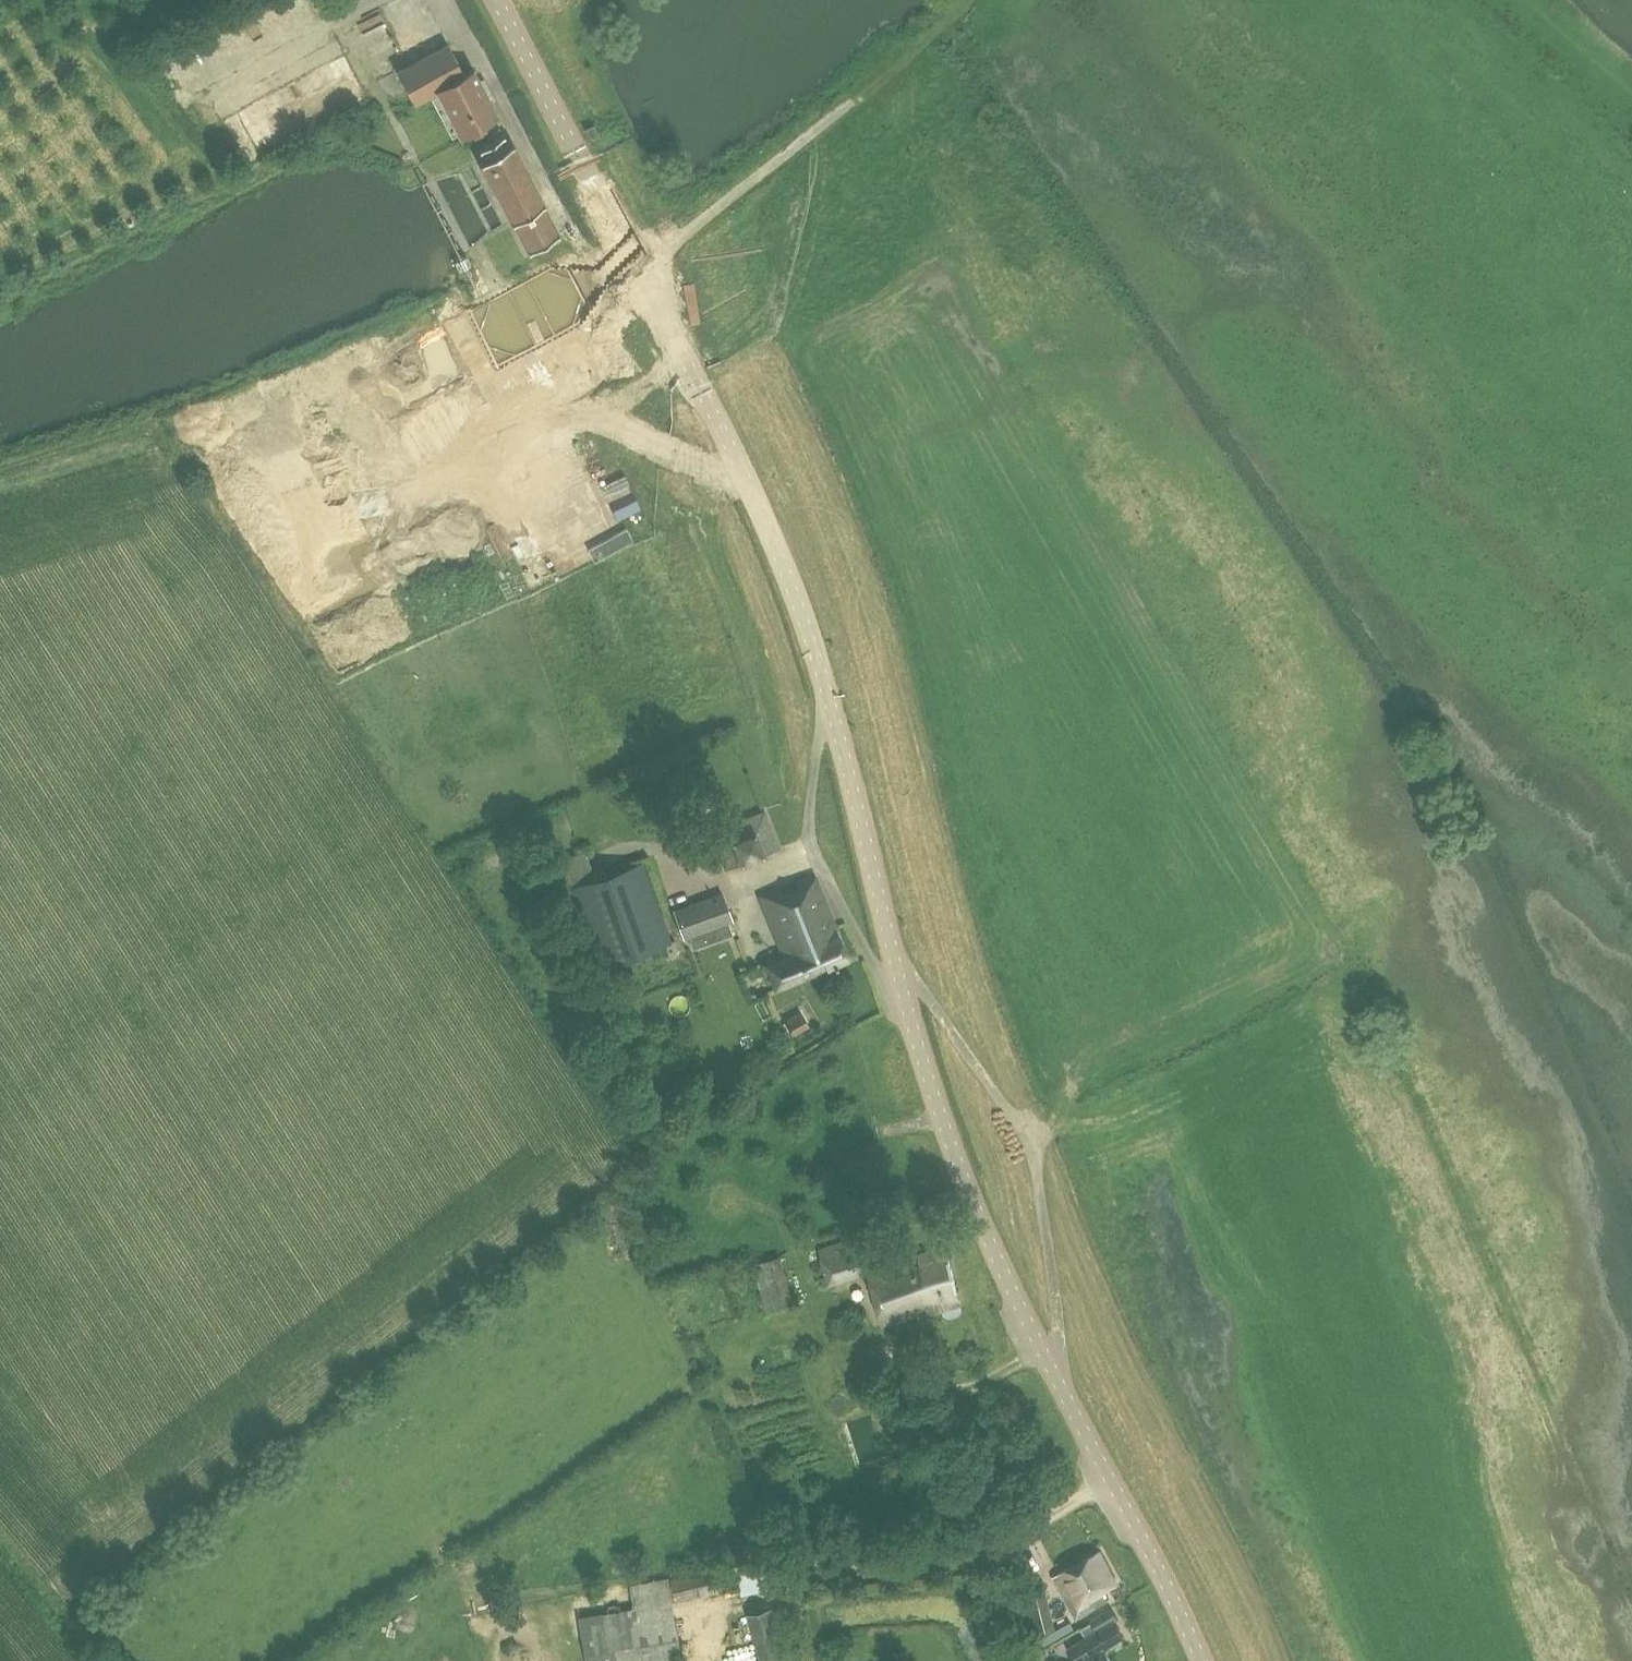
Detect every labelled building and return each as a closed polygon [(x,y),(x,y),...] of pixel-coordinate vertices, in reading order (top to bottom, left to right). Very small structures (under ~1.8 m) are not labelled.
[(437,89),(465,75),(448,44),(396,71),(413,104),(439,92),(437,89)] [(194,52),(200,71),(218,64),(211,46),(194,52)] [(437,89),(439,92),(460,134),(474,127),(475,131),(485,126),(483,122),(496,116),(473,71),(465,75),(437,89)] [(270,159),(250,125),(237,132),(257,166),(270,159)] [(585,129),(590,139),(599,135),(594,125),(585,129)] [(480,151),(484,159),(481,160),(513,222),(514,221),(528,248),(557,234),(543,207),(544,207),(512,145),(509,146),(505,138),(480,151)] [(553,258),(531,270),(559,321),(581,309),(553,258)] [(779,848),(765,809),(710,831),(724,869),(779,848)] [(640,863),(590,882),(564,892),(592,973),(668,944),(640,863)] [(848,958),(815,877),(760,896),(784,957),(766,965),(775,989),(848,958)] [(673,910),(683,939),(723,927),(733,923),(721,892),(677,908),(673,910)] [(785,1020),(793,1033),(811,1023),(803,1009),(785,1020)] [(962,1302),(945,1246),(878,1266),(868,1234),(819,1248),(829,1282),(868,1271),(884,1326),(943,1308),(945,1315),(950,1318),(960,1315),(963,1309),(961,1303),(962,1302)] [(753,1264),(767,1309),(795,1300),(782,1255),(753,1264)] [(1103,1593),(1118,1584),(1099,1551),(1058,1573),(1081,1616),(1108,1600),(1103,1593)] [(740,1558),(747,1590),(774,1585),(767,1553),(740,1558)] [(671,1577),(676,1601),(719,1591),(714,1568),(671,1577)] [(676,1601),(671,1577),(631,1584),(634,1607),(581,1616),(589,1660),(666,1660),(684,1658),(673,1602),(677,1601),(676,1601)] [(1025,1583),(1037,1634),(1056,1630),(1044,1579),(1025,1583)] [(760,1660),(787,1660),(773,1607),(748,1614),(760,1660)] [(1085,1637),(1068,1647),(1076,1660),(1106,1660),(1100,1650),(1123,1636),(1113,1620),(1117,1618),(1110,1607),(1090,1620),(1088,1621),(1090,1623),(1080,1629),(1085,1637)]
